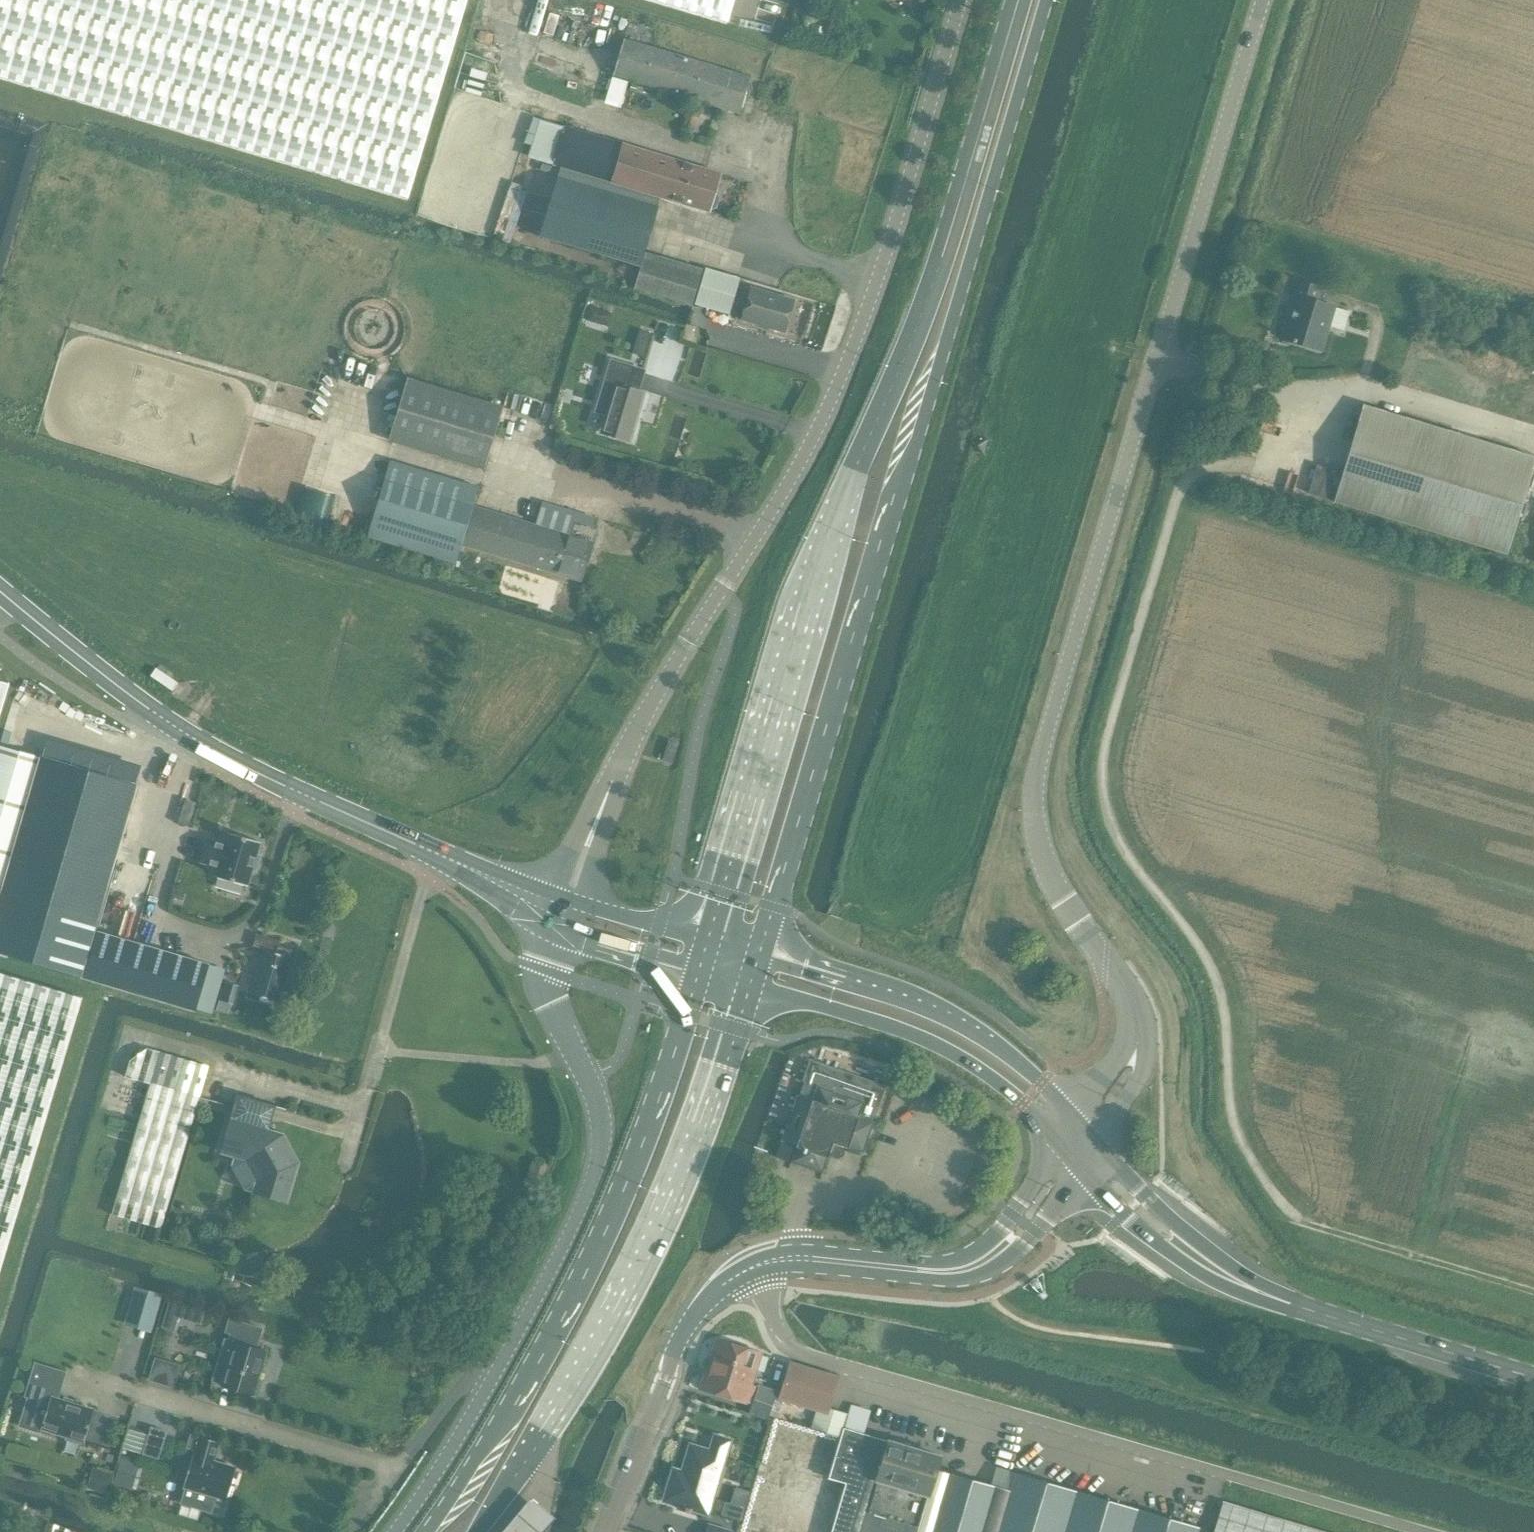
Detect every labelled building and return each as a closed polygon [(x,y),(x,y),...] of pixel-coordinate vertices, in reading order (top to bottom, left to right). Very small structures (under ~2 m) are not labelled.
[(406,197),(465,0),(0,0),(0,75),(406,197)] [(725,21),(731,0),(656,0),(725,21)] [(750,77),(633,42),(624,39),(614,74),(739,112),(750,77)] [(528,158),(552,165),(553,164),(564,128),(547,123),(539,121),(528,158)] [(560,166),(609,180),(620,143),(564,126),(564,128),(553,164),(560,166)] [(609,180),(660,196),(709,210),(709,207),(716,208),(719,195),(715,193),(720,173),(620,143),(609,180)] [(609,180),(560,166),(539,236),(639,266),(660,196),(609,180)] [(692,305),(702,268),(645,252),(635,289),(692,305)] [(738,278),(720,273),(703,268),(693,304),(728,314),(738,278)] [(1281,343),(1322,354),(1334,311),(1319,307),(1323,293),(1293,284),(1289,300),(1297,303),(1291,323),(1287,322),(1281,343)] [(750,288),(741,319),(783,331),(792,301),(750,288)] [(645,357),(652,333),(639,330),(632,354),(645,357)] [(644,393),(628,388),(634,368),(611,361),(595,411),(606,414),(600,433),(629,442),(644,393)] [(485,467),(503,405),(405,377),(387,439),(485,467)] [(1533,469),(1533,456),(1364,406),(1336,500),(1510,552),(1533,469)] [(579,580),(591,542),(473,507),(478,487),(391,461),(368,537),(456,563),(461,545),(579,580)] [(593,534),(600,513),(550,497),(544,519),(593,534)] [(9,684),(0,681),(0,715),(9,684)] [(668,740),(662,760),(672,763),(678,743),(668,740)] [(194,1008),(207,962),(92,928),(136,782),(0,741),(0,950),(194,1008)] [(208,840),(201,862),(217,867),(214,876),(248,886),(252,871),(255,872),(260,855),(256,854),(260,843),(227,833),(223,844),(208,840)] [(263,949),(250,993),(279,1002),(292,957),(294,950),(278,946),(280,941),(256,934),(256,936),(253,946),(263,949)] [(82,997),(0,973),(0,1269),(82,997)] [(209,1066),(159,1051),(147,1048),(129,1059),(125,1075),(149,1082),(111,1214),(161,1229),(209,1066)] [(782,1139),(781,1142),(796,1147),(791,1163),(820,1173),(822,1168),(827,1149),(832,1155),(839,1154),(844,1149),(844,1143),(847,1144),(864,1150),(875,1118),(886,1086),(810,1059),(799,1092),(782,1139)] [(297,1163),(298,1163),(282,1134),(231,1120),(221,1152),(246,1159),(257,1180),(254,1192),(286,1201),(297,1163)] [(211,1380),(221,1383),(220,1385),(253,1395),(254,1390),(257,1391),(260,1379),(258,1378),(266,1351),(256,1348),(262,1328),(229,1318),(225,1332),(230,1333),(228,1340),(223,1339),(211,1380)] [(719,1341),(710,1367),(706,1378),(703,1387),(752,1404),(749,1413),(766,1419),(776,1391),(758,1385),(757,1388),(750,1385),(760,1355),(719,1341)] [(66,1371),(35,1362),(25,1396),(39,1400),(32,1425),(67,1436),(66,1439),(80,1443),(81,1440),(84,1442),(94,1410),(57,1399),(66,1371)] [(789,1365),(779,1398),(780,1398),(816,1410),(827,1413),(828,1409),(838,1377),(791,1363),(790,1362),(789,1365)] [(816,1410),(810,1428),(840,1437),(843,1428),(844,1428),(848,1415),(846,1415),(828,1409),(827,1413),(816,1410)] [(151,1426),(143,1454),(159,1458),(167,1431),(151,1426)] [(937,1470),(940,1457),(844,1428),(843,1428),(840,1437),(840,1438),(828,1477),(847,1483),(833,1531),(917,1531),(937,1470)] [(187,1488),(182,1503),(212,1513),(216,1496),(227,1499),(231,1485),(231,1484),(234,1484),(238,1472),(235,1471),(236,1468),(212,1461),(214,1454),(215,1454),(219,1442),(201,1436),(200,1438),(195,1436),(191,1448),(199,1451),(197,1456),(196,1456),(187,1488)] [(706,1513),(728,1440),(714,1436),(710,1451),(690,1445),(678,1484),(670,1481),(664,1500),(706,1513)] [(917,1531),(1198,1531),(1199,1526),(1015,1473),(1010,1491),(937,1470),(917,1531)] [(502,1531),(544,1531),(556,1518),(532,1497),(502,1531)] [(1225,1499),(1216,1531),(1331,1531),(1225,1499)]
